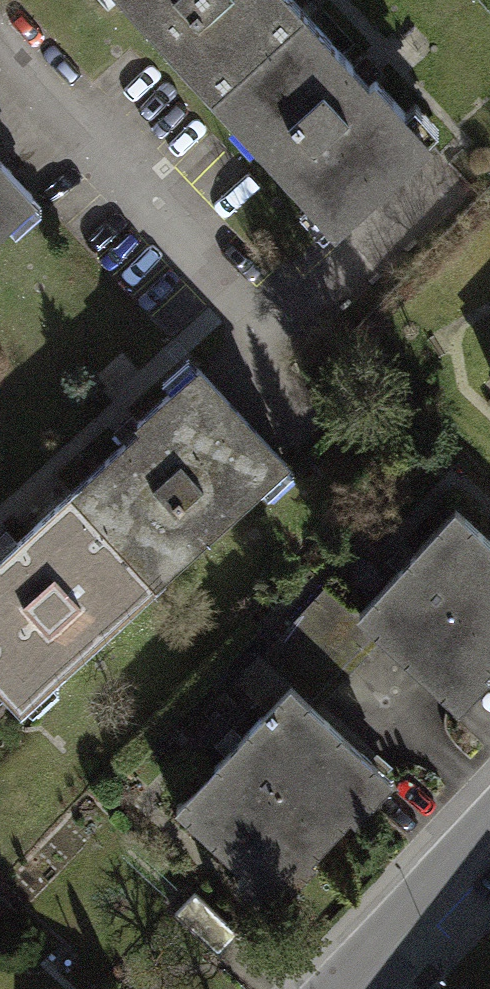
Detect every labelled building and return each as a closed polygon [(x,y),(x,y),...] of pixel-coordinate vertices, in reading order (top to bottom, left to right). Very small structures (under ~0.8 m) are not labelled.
[(207,93),(301,7),(295,0),(121,0),(207,93)] [(343,52),(301,7),(207,93),(332,229),(344,218),(369,195),(394,172),(418,150),(431,138),(372,75),(368,79),(360,70),(343,52)] [(34,192),(38,188),(28,177),(6,153),(0,146),(0,224),(34,192)] [(132,432),(71,488),(157,581),(291,459),(279,446),(256,421),(233,396),(210,371),(203,363),(199,358),(136,415),(143,422),(132,432)] [(12,691),(23,703),(157,581),(71,488),(9,545),(1,552),(0,552),(0,678),(12,691)] [(455,504),(421,541),(406,557),(356,610),(375,627),(385,636),(395,646),(415,664),(435,683),(455,702),(489,665),(489,537),(455,504)] [(358,644),(375,627),(356,610),(328,584),(263,655),(290,679),(310,697),(326,680),(342,662),(358,644)] [(310,697),(290,679),(233,742),(217,759),(175,805),(276,896),(390,771),(370,752),(350,734),(330,716),(320,707),(310,697)] [(240,931),(193,886),(170,910),(217,955),(228,943),(240,931)]
